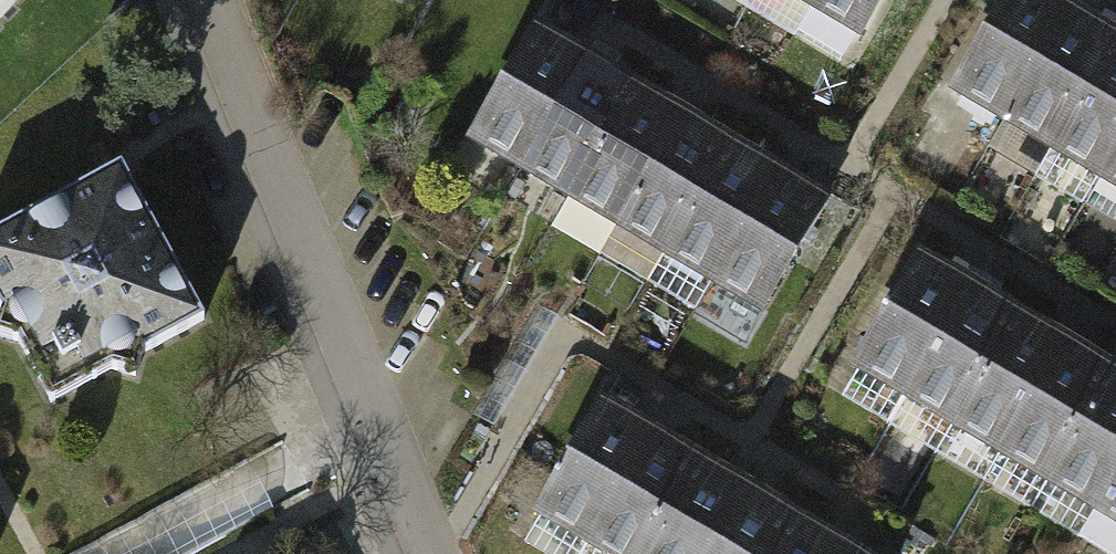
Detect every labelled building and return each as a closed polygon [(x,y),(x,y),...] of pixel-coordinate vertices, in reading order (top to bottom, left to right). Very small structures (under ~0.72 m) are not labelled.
[(801,19),(812,0),(768,0),(801,19)] [(801,19),(850,48),(878,0),(812,0),(801,19)] [(1033,0),(1002,0),(944,99),(994,128),(1060,16),(1033,0)] [(1109,45),(1060,16),(994,128),(1044,157),(1109,45)] [(465,142),(514,171),(576,66),(526,38),(465,142)] [(1109,45),(1044,157),(1093,186),(1115,147),(1115,49),(1109,45)] [(514,171),(563,200),(625,95),(576,66),(514,171)] [(563,200),(613,229),(674,124),(625,95),(563,200)] [(613,229),(662,257),(723,153),(674,124),(613,229)] [(1093,186),(1115,199),(1115,147),(1093,186)] [(662,257),(711,286),(772,181),(723,153),(662,257)] [(0,234),(0,342),(37,413),(191,334),(111,178),(0,234)] [(711,286),(760,315),(822,210),(772,181),(711,286)] [(849,377),(898,406),(964,293),(915,265),(849,377)] [(898,406),(946,434),(1012,322),(964,293),(898,406)] [(946,434),(995,462),(1061,350),(1012,322),(946,434)] [(995,462),(1044,491),(1110,378),(1061,350),(995,462)] [(1092,519),(1115,479),(1115,382),(1110,378),(1044,491),(1092,519)] [(526,521),(576,550),(640,441),(591,412),(526,521)] [(582,553),(640,553),(689,470),(640,441),(576,550),(582,553)] [(739,498),(689,470),(640,553),(706,553),(739,498)] [(1115,533),(1115,479),(1092,519),(1115,533)] [(788,527),(739,498),(706,553),(773,553),(788,527)] [(788,527),(773,553),(834,553),(788,527)]
